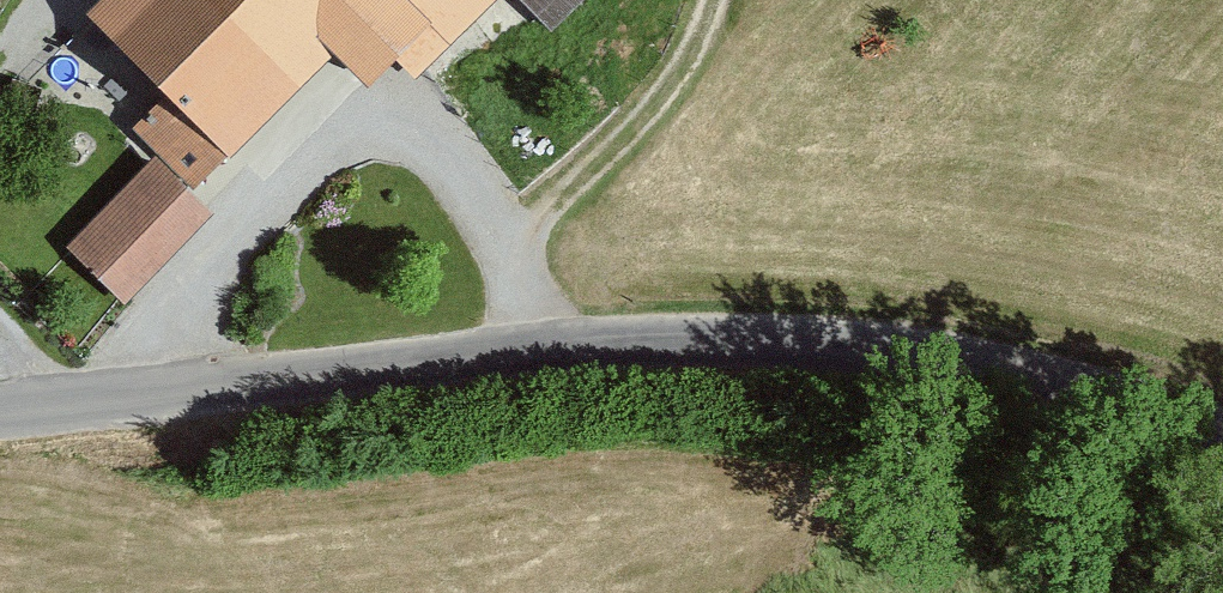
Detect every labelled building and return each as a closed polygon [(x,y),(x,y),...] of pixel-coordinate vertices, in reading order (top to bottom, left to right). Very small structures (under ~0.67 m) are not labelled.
[(108,10),(176,81),(131,124),(163,158),(82,235),(137,292),(219,213),(199,192),(344,54),(372,84),(444,16),(462,35),(499,0),(118,0),(108,10)]
